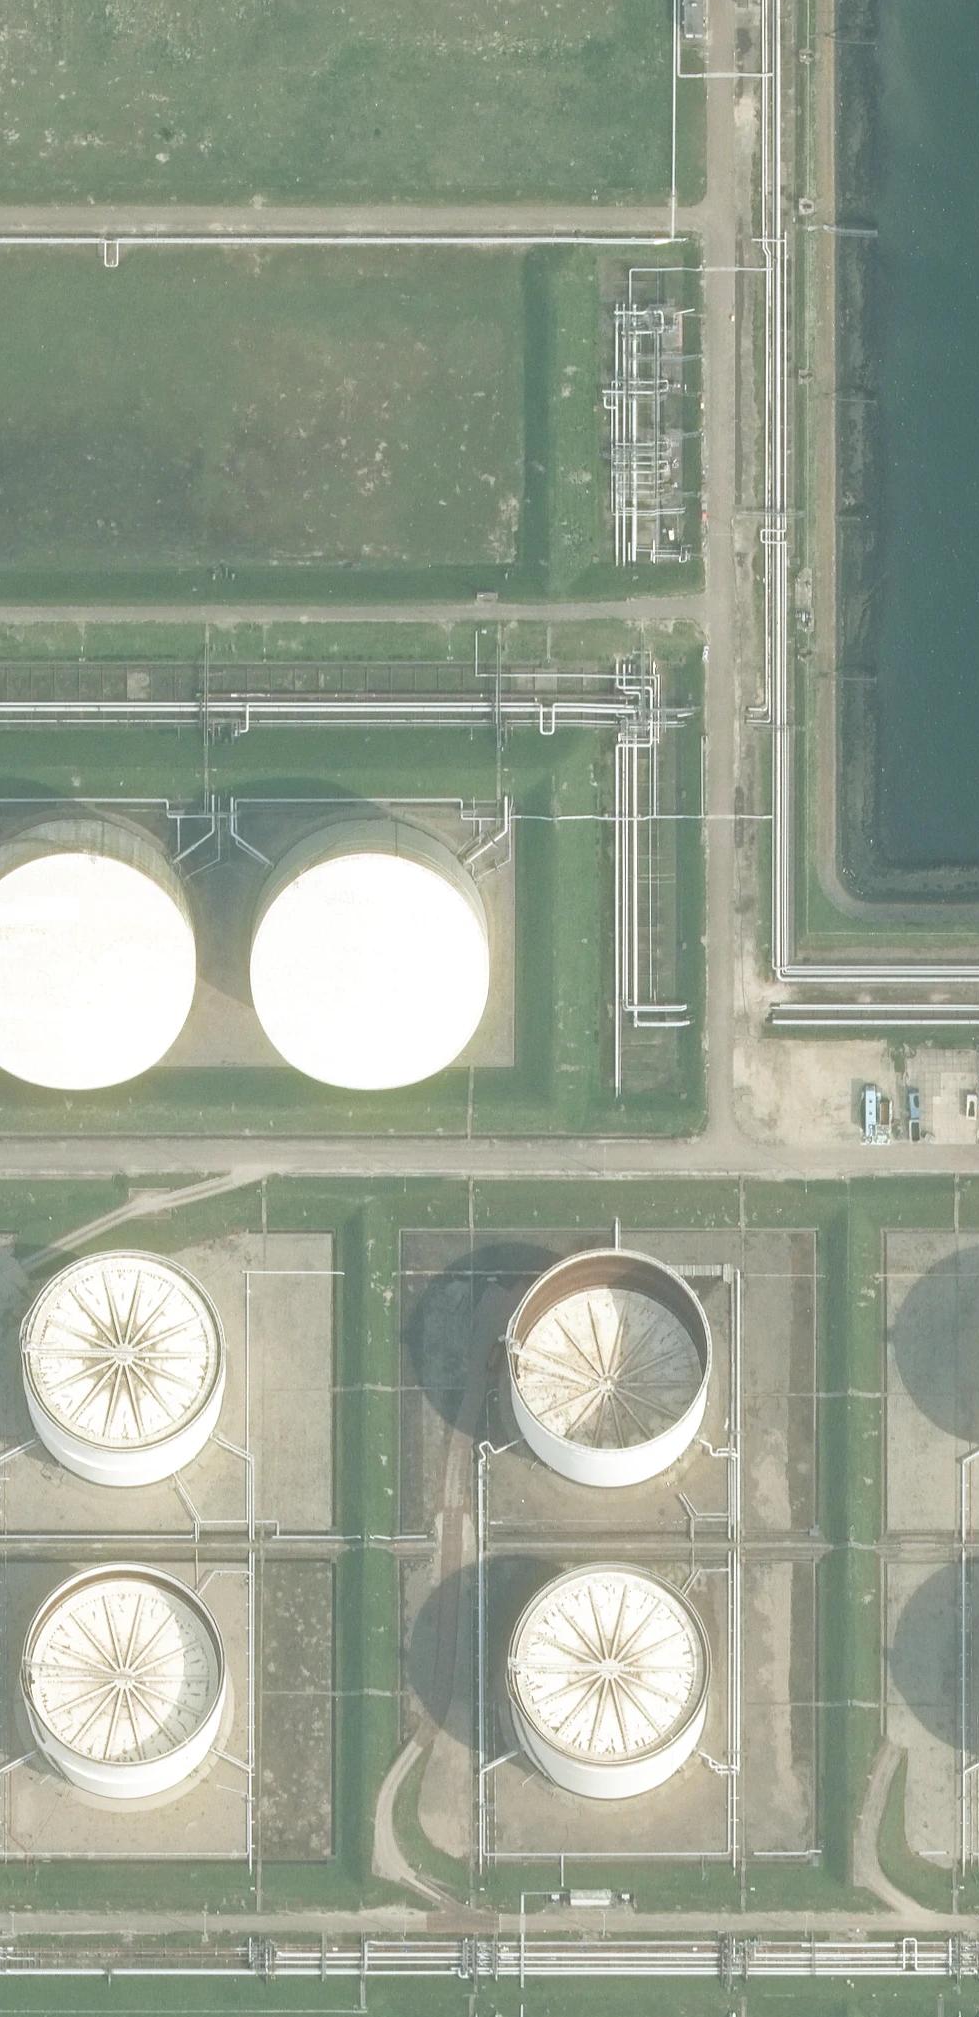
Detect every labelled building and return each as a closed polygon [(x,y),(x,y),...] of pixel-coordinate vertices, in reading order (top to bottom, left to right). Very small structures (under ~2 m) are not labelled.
[(684,28),(703,28),(703,0),(684,0),(684,28)] [(695,256),(594,258),(600,559),(701,557),(695,256)] [(199,984),(210,942),(205,899),(187,860),(157,830),(118,811),(75,806),(36,815),(1,836),(0,837),(0,1027),(20,1043),(57,1057),(100,1058),(141,1045),(176,1019),(199,984)] [(471,1019),(495,983),(505,941),(501,899),(483,860),(453,829),(414,811),(371,806),(332,815),(297,835),(271,866),(255,903),(252,943),(262,983),(284,1017),(315,1042),(353,1056),(396,1058),(437,1045),(471,1019)] [(685,1457),(706,1429),(716,1396),(714,1362),(701,1330),(678,1304),(648,1287),(614,1281),(581,1287),(552,1302),(530,1326),(515,1355),(511,1388),(518,1420),(534,1448),(559,1470),(589,1483),(623,1486),(657,1477),(685,1457)] [(203,1458),(223,1430),(233,1397),(231,1362),(218,1330),(195,1304),(165,1287),(131,1282),(99,1287),(70,1302),(47,1326),(33,1355),(29,1388),(35,1420),(51,1448),(76,1470),(106,1483),(141,1486),(174,1477),(203,1458)] [(686,1768),(706,1740),(716,1707),(714,1672),(701,1640),(678,1614),(648,1598),(614,1592),(582,1597),(552,1612),(530,1636),(516,1665),(512,1698),(518,1730),(534,1759),(559,1780),(589,1793),(624,1796),(657,1787),(686,1768)] [(205,1775),(226,1747),(236,1714),(234,1680),(221,1648),(198,1622),(168,1605),(134,1599),(101,1604),(72,1620),(50,1643),(35,1673),(31,1705),(38,1738),(54,1766),(79,1788),(109,1801),(143,1804),(177,1795),(205,1775)] [(572,1894),(571,1904),(611,1904),(611,1894),(572,1894)]
